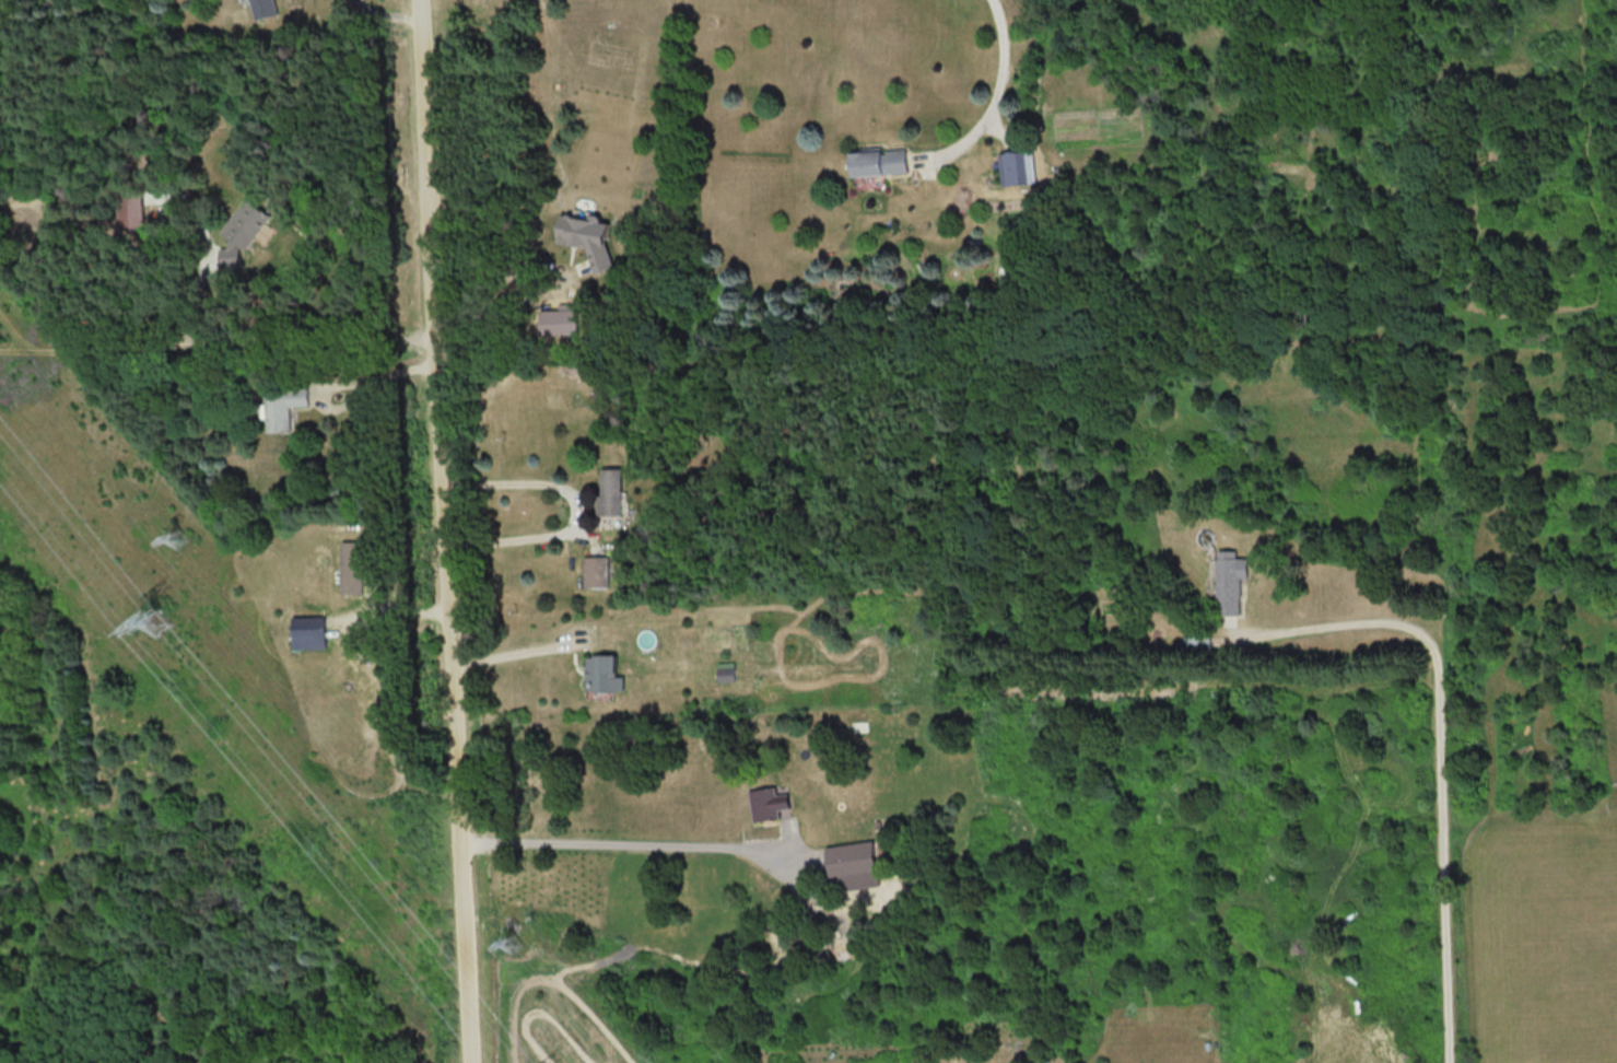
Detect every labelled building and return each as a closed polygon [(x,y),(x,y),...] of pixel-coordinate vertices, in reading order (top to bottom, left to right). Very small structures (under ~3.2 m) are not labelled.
[(275,13),(274,0),(248,0),(250,16),(275,13)] [(905,148),(847,151),(848,175),(906,172),(905,148)] [(998,152),(1001,185),(1029,182),(1025,149),(998,152)] [(253,206),(231,207),(232,227),(231,227),(232,241),(240,240),(240,234),(245,234),(245,220),(254,219),(253,206)] [(309,387),(264,388),(265,431),(290,430),(290,405),(309,404),(309,387)] [(597,515),(621,515),(621,468),(597,468),(597,515)] [(339,541),(339,593),(362,593),(362,541),(339,541)] [(1239,576),(1247,576),(1247,557),(1236,557),(1236,550),(1217,550),(1216,613),(1239,613),(1239,576)] [(608,556),(581,556),(581,586),(608,586),(608,556)] [(290,616),(291,647),(323,647),(323,616),(290,616)] [(1205,643),(1205,633),(1186,633),(1186,643),(1205,643)] [(584,691),(622,690),(622,675),(614,675),(614,654),(583,654),(584,691)] [(738,678),(738,669),(722,669),(722,678),(738,678)] [(779,784),(751,789),(756,820),(784,816),(779,784)]
